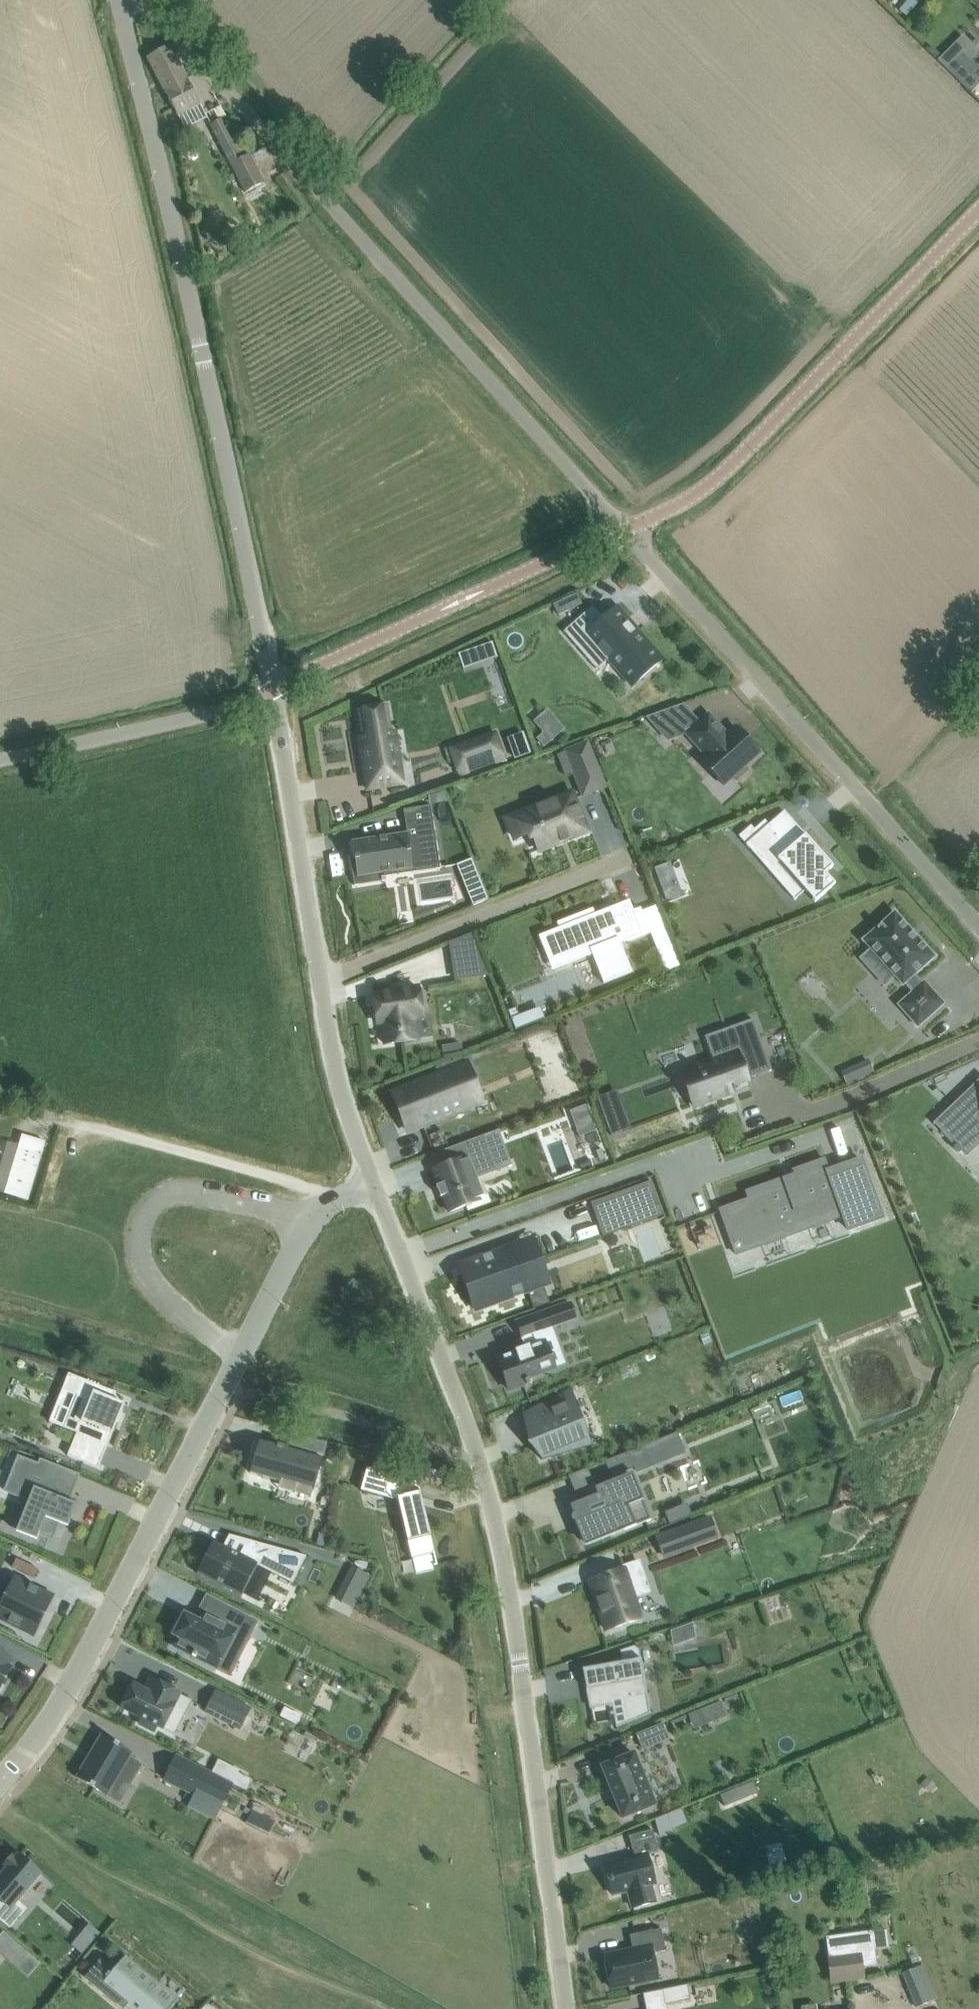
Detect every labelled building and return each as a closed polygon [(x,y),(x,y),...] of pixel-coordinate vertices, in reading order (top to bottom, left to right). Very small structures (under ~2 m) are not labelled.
[(207,118),(200,104),(170,45),(147,57),(185,129),(207,118)] [(951,45),(937,60),(970,93),(978,83),(978,70),(951,45)] [(222,119),(210,125),(244,193),(263,184),(249,155),(242,158),(222,119)] [(558,616),(568,611),(563,600),(553,605),(558,616)] [(580,640),(587,634),(632,685),(662,659),(616,607),(603,618),(592,606),(568,627),(580,640)] [(464,667),(499,655),(494,638),(458,651),(464,667)] [(367,789),(403,783),(394,731),(391,732),(387,705),(357,710),(362,737),(359,737),(367,789)] [(723,785),(732,777),(736,781),(748,770),(745,766),(759,753),(735,726),(726,734),(708,714),(686,734),(704,754),(699,758),(723,785)] [(449,744),(458,775),(509,760),(499,729),(449,744)] [(574,774),(596,765),(587,742),(565,751),(574,774)] [(516,840),(531,834),(537,850),(586,831),(580,817),(571,794),(523,813),(508,819),(516,840)] [(352,857),(350,857),(354,886),(386,881),(385,876),(383,865),(411,860),(412,868),(413,872),(440,868),(430,806),(404,810),(407,833),(352,842),(354,859),(352,859),(352,857)] [(815,902),(831,887),(835,884),(827,875),(824,873),(828,870),(832,866),(805,835),(789,848),(765,820),(754,829),(751,825),(739,836),(769,871),(781,861),(813,897),(812,899),(815,902)] [(471,859),(456,865),(473,906),(488,900),(471,859)] [(559,928),(539,936),(543,946),(545,945),(547,951),(561,946),(567,962),(587,954),(588,956),(595,953),(605,979),(602,980),(603,983),(631,972),(630,969),(627,971),(625,965),(619,950),(618,950),(616,945),(626,941),(627,943),(651,933),(640,907),(633,910),(629,900),(616,906),(620,916),(599,924),(593,908),(557,922),(559,928)] [(894,912),(893,913),(864,939),(862,940),(863,942),(864,941),(870,949),(860,958),(872,971),(882,962),(901,983),(901,984),(902,985),(904,984),(903,983),(905,982),(912,991),(898,1004),(917,1026),(943,1003),(924,981),(921,984),(913,975),(933,958),(934,957),(933,955),(895,913),(896,913),(894,912)] [(473,932),(452,941),(458,979),(490,974),(473,932)] [(655,941),(667,971),(680,965),(668,936),(655,941)] [(385,1044),(418,1039),(414,1018),(423,1016),(419,988),(373,995),(377,1023),(382,1022),(385,1044)] [(524,1026),(516,1007),(508,1011),(515,1029),(524,1026)] [(739,1059),(764,1050),(753,1019),(724,1029),(724,1030),(706,1036),(711,1050),(710,1051),(713,1060),(682,1071),(693,1101),(692,1101),(693,1106),(722,1096),(722,1095),(732,1092),(730,1086),(733,1085),(747,1080),(739,1059)] [(871,1061),(845,1071),(848,1080),(874,1070),(871,1061)] [(482,1101),(474,1082),(467,1063),(392,1093),(407,1131),(482,1101)] [(963,1093),(934,1122),(953,1141),(967,1128),(975,1136),(978,1133),(978,1110),(963,1093)] [(587,1103),(571,1108),(581,1135),(597,1129),(587,1103)] [(443,1195),(440,1196),(440,1197),(443,1196),(449,1212),(484,1199),(482,1195),(481,1195),(474,1177),(496,1169),(489,1153),(490,1152),(484,1135),(441,1151),(446,1165),(433,1169),(439,1185),(436,1186),(437,1188),(439,1186),(443,1195)] [(388,1145),(394,1163),(432,1150),(430,1142),(408,1150),(404,1140),(388,1145)] [(18,1144),(4,1193),(27,1200),(42,1151),(18,1144)] [(749,1199),(720,1209),(721,1212),(727,1209),(736,1236),(730,1238),(735,1254),(743,1251),(740,1243),(762,1236),(765,1244),(784,1237),(783,1233),(810,1223),(812,1227),(843,1216),(847,1229),(881,1217),(860,1159),(828,1171),(824,1159),(791,1171),(794,1177),(784,1181),(783,1178),(746,1192),(749,1199)] [(651,1181),(590,1202),(603,1236),(663,1214),(651,1181)] [(59,1205),(63,1191),(52,1188),(48,1202),(59,1205)] [(514,1244),(459,1264),(465,1281),(466,1285),(475,1311),(531,1290),(518,1255),(514,1244)] [(528,1379),(555,1369),(541,1332),(575,1320),(569,1302),(517,1321),(526,1347),(498,1357),(510,1391),(529,1384),(528,1379)] [(69,1373),(62,1390),(76,1396),(64,1427),(77,1433),(73,1443),(67,1455),(98,1468),(100,1464),(99,1463),(111,1434),(112,1434),(114,1430),(121,1413),(122,1413),(122,1412),(121,1412),(124,1404),(113,1399),(114,1397),(116,1392),(69,1373)] [(525,1419),(542,1460),(586,1442),(570,1400),(550,1408),(546,1401),(547,1401),(546,1400),(533,1407),(533,1408),(534,1408),(536,1414),(525,1419)] [(677,1432),(605,1461),(605,1462),(613,1459),(618,1473),(634,1467),(635,1470),(647,1465),(667,1457),(683,1451),(678,1437),(679,1436),(677,1432)] [(259,1440),(250,1473),(313,1491),(323,1458),(285,1447),(286,1446),(277,1443),(277,1445),(259,1440)] [(18,1455),(8,1480),(35,1491),(29,1508),(26,1507),(25,1508),(19,1525),(15,1523),(14,1523),(13,1525),(18,1527),(16,1531),(37,1540),(38,1535),(53,1541),(60,1523),(67,1526),(70,1521),(69,1520),(72,1514),(63,1510),(72,1487),(50,1478),(56,1465),(40,1458),(38,1463),(18,1455)] [(367,1468),(360,1491),(398,1501),(412,1559),(430,1555),(433,1566),(437,1566),(418,1482),(367,1468)] [(597,1494),(570,1505),(579,1528),(586,1546),(636,1525),(644,1522),(651,1519),(649,1515),(645,1517),(639,1501),(643,1500),(632,1473),(595,1488),(597,1494)] [(670,1521),(693,1514),(689,1503),(667,1509),(670,1521)] [(649,1535),(658,1561),(722,1538),(713,1513),(649,1535)] [(213,1541),(197,1573),(241,1596),(257,1565),(292,1583),(306,1556),(255,1542),(254,1542),(254,1543),(255,1543),(248,1559),(223,1546),(213,1541)] [(622,1570),(590,1580),(606,1630),(640,1619),(633,1597),(648,1592),(638,1562),(622,1568),(622,1570)] [(350,1583),(347,1591),(359,1597),(370,1575),(354,1568),(349,1579),(350,1583)] [(0,1605),(0,1619),(34,1636),(54,1596),(40,1589),(39,1590),(31,1586),(32,1585),(14,1577),(0,1605)] [(203,1611),(199,1621),(184,1613),(173,1635),(178,1637),(173,1646),(217,1669),(237,1630),(249,1636),(257,1621),(233,1609),(226,1623),(203,1611)] [(706,1625),(697,1626),(696,1623),(672,1626),(675,1648),(709,1644),(706,1625)] [(623,1651),(625,1661),(582,1669),(586,1690),(588,1690),(589,1696),(588,1696),(589,1704),(601,1702),(623,1698),(627,1721),(628,1722),(649,1713),(649,1712),(646,1694),(644,1680),(641,1659),(640,1659),(637,1645),(620,1650),(620,1651),(623,1651)] [(10,1665),(9,1665),(12,1659),(0,1653),(0,1685),(10,1665)] [(173,1707),(182,1711),(188,1699),(179,1695),(180,1693),(153,1680),(148,1691),(133,1684),(121,1708),(142,1719),(139,1724),(154,1731),(157,1726),(162,1729),(173,1707)] [(215,1690),(204,1712),(240,1730),(251,1708),(215,1690)] [(695,1726),(728,1715),(723,1700),(690,1712),(695,1726)] [(663,1724),(637,1734),(643,1749),(669,1739),(663,1724)] [(101,1734),(76,1777),(107,1796),(116,1780),(128,1787),(142,1764),(130,1757),(130,1756),(132,1753),(101,1734)] [(633,1753),(601,1766),(622,1818),(654,1805),(633,1753)] [(175,1755),(163,1780),(220,1809),(233,1784),(175,1755)] [(755,1780),(721,1793),(726,1806),(760,1793),(755,1780)] [(628,1836),(632,1850),(633,1849),(635,1857),(604,1865),(612,1895),(628,1891),(632,1908),(655,1902),(651,1885),(655,1883),(647,1854),(645,1846),(656,1843),(652,1829),(628,1836)] [(9,1928),(26,1908),(17,1900),(40,1873),(19,1855),(17,1857),(14,1854),(2,1868),(5,1871),(0,1877),(0,1899),(1,1900),(0,1902),(0,1920),(9,1928)] [(632,1949),(604,1955),(610,1988),(657,1978),(652,1953),(665,1950),(661,1928),(629,1935),(632,1949)] [(876,1947),(874,1928),(822,1935),(825,1954),(861,1949),(863,1965),(879,1963),(876,1947)] [(861,1949),(825,1954),(829,1983),(865,1979),(863,1965),(861,1949)] [(126,1958),(127,1956),(126,1955),(110,1973),(108,1971),(103,1977),(105,1980),(101,1985),(102,1985),(117,1997),(127,2006),(130,2008),(171,2008),(179,2000),(177,1999),(176,2000),(126,1958)] [(921,1965),(902,1973),(916,2007),(935,1999),(921,1965)] [(662,1990),(665,2005),(691,2000),(688,1984),(662,1990)]
